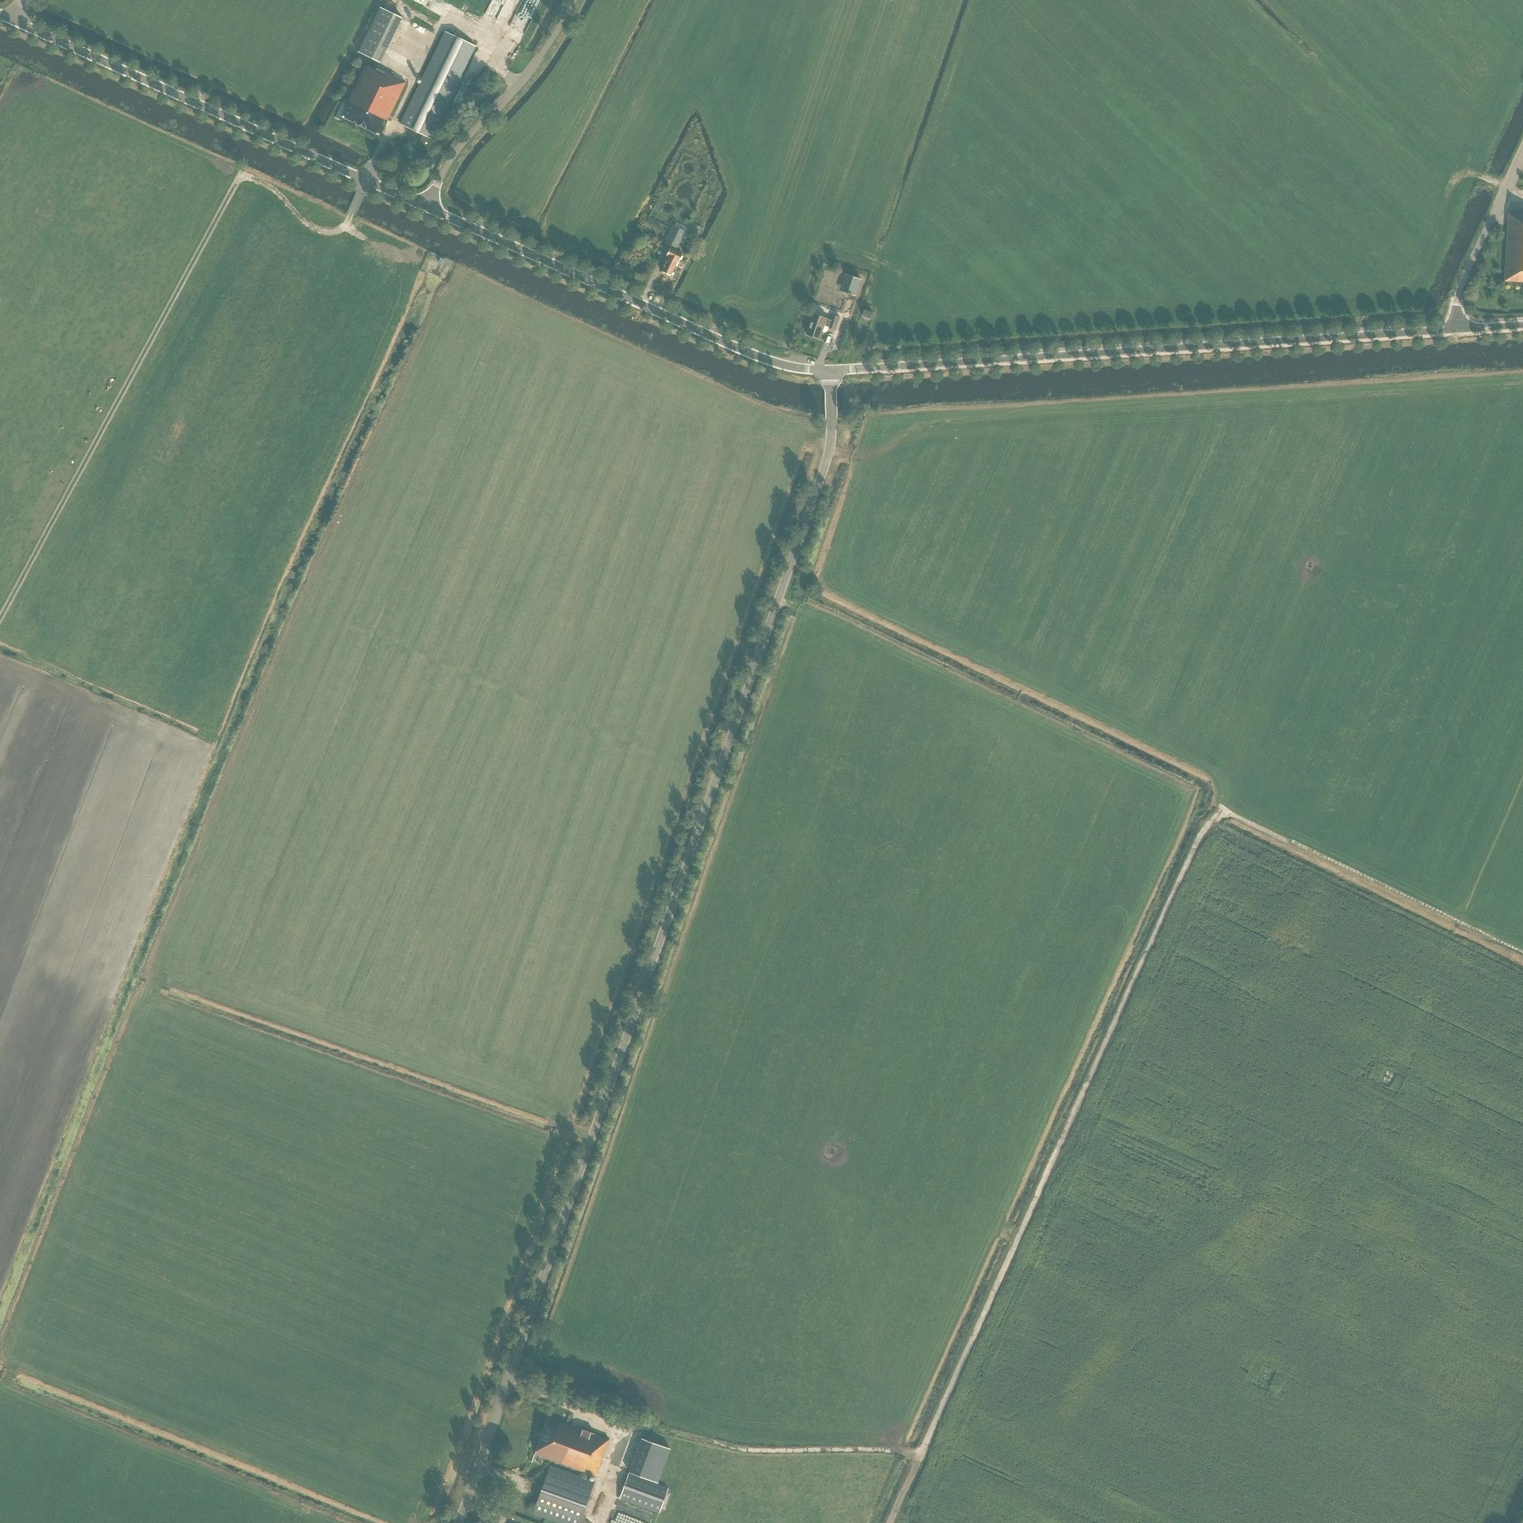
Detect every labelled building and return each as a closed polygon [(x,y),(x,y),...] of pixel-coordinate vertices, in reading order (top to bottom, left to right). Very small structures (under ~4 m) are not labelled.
[(357,52),(380,63),(402,18),(380,7),(357,52)] [(429,138),(473,47),(445,33),(401,124),(429,138)] [(366,66),(341,116),(380,135),(406,83),(405,83),(406,81),(404,80),(403,82),(376,68),(375,70),(366,66)] [(1509,213),(1505,281),(1522,282),(1522,206),(1522,205),(1521,214),(1509,213)] [(673,225),(665,243),(677,249),(685,231),(673,225)] [(665,263),(661,271),(670,276),(677,262),(678,262),(682,254),(670,248),(666,256),(667,257),(664,262),(665,263)] [(851,279),(848,288),(855,290),(858,281),(851,279)] [(863,316),(871,318),(873,313),(865,310),(863,316)] [(807,334),(820,339),(825,326),(829,327),(829,328),(835,330),(839,318),(832,315),(830,321),(826,320),(827,319),(814,314),(807,334)] [(609,1440),(548,1417),(534,1454),(595,1476),(609,1440)] [(649,1442),(633,1437),(622,1468),(637,1473),(649,1442)] [(587,1479),(550,1465),(532,1513),(560,1522),(578,1522),(593,1482),(587,1479)] [(668,1488),(628,1474),(619,1498),(659,1512),(668,1488)]
